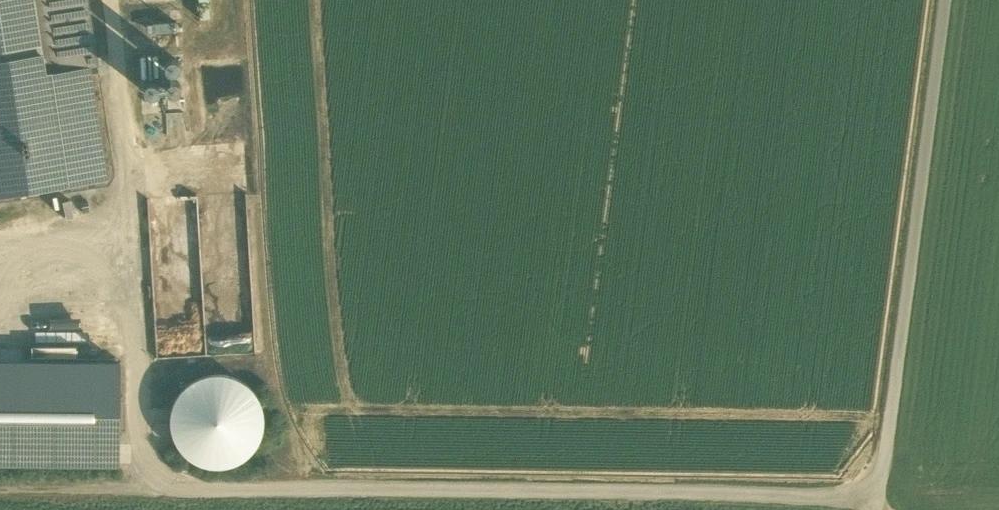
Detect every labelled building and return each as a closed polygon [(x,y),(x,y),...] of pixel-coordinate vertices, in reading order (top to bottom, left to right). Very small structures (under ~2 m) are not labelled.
[(41,54),(34,0),(0,0),(0,61),(41,54)] [(41,54),(45,74),(89,67),(98,65),(88,0),(34,0),(41,54)] [(176,22),(152,24),(153,33),(177,32),(176,22)] [(0,61),(0,196),(106,180),(89,67),(45,74),(41,54),(0,61)] [(179,61),(174,58),(168,59),(165,64),(167,70),(171,73),(177,71),(180,67),(179,61)] [(180,83),(175,80),(170,81),(167,86),(168,92),(173,95),(178,93),(181,89),(180,83)] [(158,84),(153,81),(147,82),(144,87),(146,93),(150,96),(156,94),(159,90),(158,84)] [(0,362),(0,464),(119,465),(120,363),(0,362)] [(259,440),(263,422),(260,404),(251,389),(236,378),(218,374),(200,377),(185,387),(174,402),(170,420),(173,438),(183,453),(198,463),(215,468),(233,464),(249,455),(259,440)]
